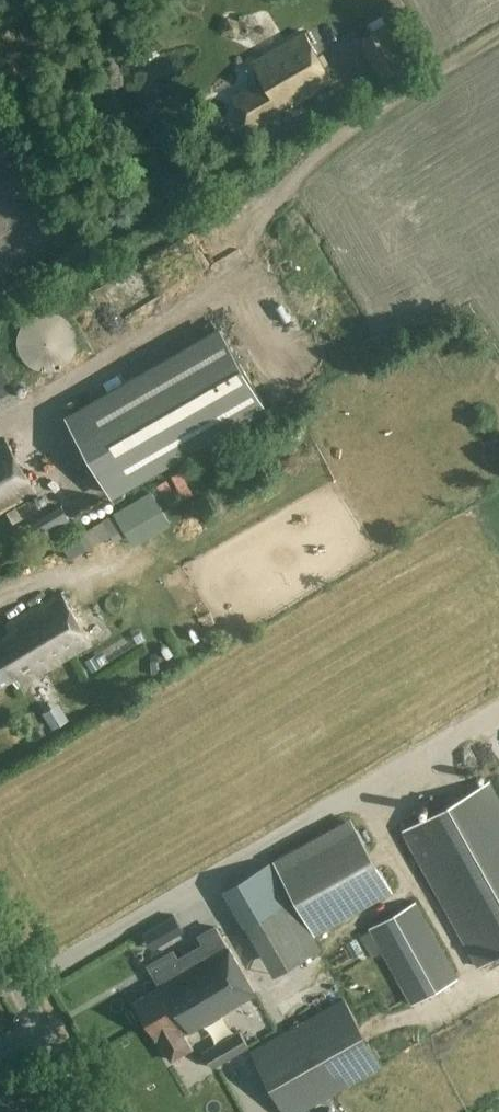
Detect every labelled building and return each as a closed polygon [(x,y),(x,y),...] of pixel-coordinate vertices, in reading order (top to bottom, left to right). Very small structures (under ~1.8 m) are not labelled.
[(336,22),(349,39),(361,31),(348,13),(336,22)] [(358,38),(381,80),(410,63),(387,22),(358,38)] [(323,88),(322,86),(332,80),(304,32),(253,61),(264,80),(234,98),(250,127),(283,108),(281,105),(293,98),(296,103),(323,88)] [(18,349),(20,354),(22,358),(25,362),(29,365),(33,368),(38,370),(43,371),(48,371),(53,371),(58,369),(62,367),(66,364),(70,361),(73,357),(75,352),(76,347),(77,342),(77,337),(75,332),(74,328),(71,323),(68,320),(64,316),(59,314),(54,312),(49,311),(44,311),(39,312),(34,314),(30,317),(26,320),(22,324),(20,328),(18,333),(17,339),(17,344),(18,349)] [(65,414),(112,498),(268,408),(220,325),(65,414)] [(0,371),(0,409),(25,398),(10,366),(0,371)] [(36,492),(5,438),(0,441),(0,513),(36,492)] [(162,478),(171,501),(197,492),(188,468),(162,478)] [(34,496),(6,512),(13,523),(41,507),(34,496)] [(68,504),(46,518),(58,537),(80,523),(68,504)] [(102,521),(78,535),(86,549),(111,535),(102,521)] [(91,643),(61,592),(5,624),(10,633),(0,639),(0,686),(13,678),(18,686),(91,643)] [(67,703),(52,708),(58,727),(73,722),(67,703)] [(488,781),(402,830),(479,966),(498,955),(498,800),(488,781)] [(273,860),(283,878),(311,930),(314,934),(392,891),(351,817),(273,860)] [(270,862),(224,889),(244,925),(261,922),(289,974),(319,949),(291,898),(270,862)] [(412,1004),(458,978),(415,902),(369,928),(412,1004)] [(174,915),(158,924),(167,940),(183,931),(174,915)] [(217,927),(201,936),(206,944),(177,961),(172,953),(151,965),(162,985),(135,1001),(137,1005),(135,1008),(139,1014),(142,1014),(156,1038),(158,1037),(171,1060),(192,1048),(184,1034),(255,993),(217,927)] [(258,1047),(251,1051),(285,1111),(299,1111),(381,1066),(344,999),(267,1042),(264,1036),(256,1041),(258,1047)] [(246,1062),(241,1051),(249,1047),(240,1030),(203,1051),(212,1068),(216,1066),(222,1076),(246,1062)]
